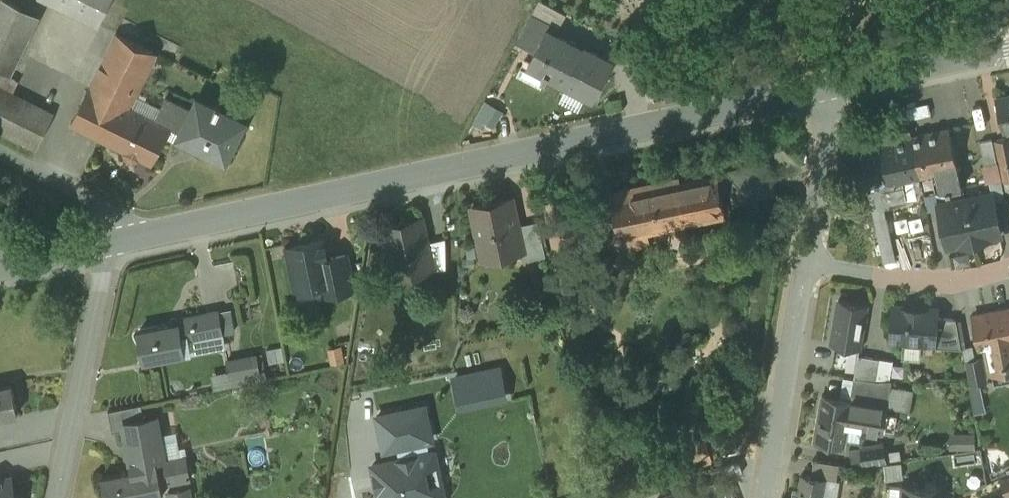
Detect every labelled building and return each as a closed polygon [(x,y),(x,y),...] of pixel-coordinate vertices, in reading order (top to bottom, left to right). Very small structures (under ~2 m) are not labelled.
[(7,0),(3,0),(0,6),(0,67),(10,72),(38,16),(7,0)] [(100,24),(111,0),(52,0),(100,24)] [(542,0),(539,0),(532,13),(559,27),(566,13),(542,0)] [(584,48),(546,28),(528,62),(545,71),(542,76),(546,78),(548,73),(568,83),(578,65),(577,65),(585,49),(584,48)] [(157,52),(117,33),(91,87),(129,105),(136,92),(137,92),(157,52)] [(611,60),(585,46),(584,48),(585,49),(577,65),(578,65),(568,83),(591,95),(592,94),(593,95),(598,93),(604,84),(602,78),(611,60)] [(0,86),(0,129),(37,147),(54,113),(0,86)] [(166,96),(155,118),(129,105),(91,87),(90,86),(72,122),(71,122),(127,150),(126,152),(127,156),(134,160),(138,158),(139,156),(151,162),(169,126),(182,133),(194,109),(166,96)] [(996,97),(1004,131),(1008,130),(1008,94),(996,97)] [(215,108),(199,100),(194,109),(182,133),(181,136),(184,137),(185,135),(202,144),(201,146),(225,158),(235,139),(232,137),(240,122),(242,123),(243,121),(219,109),(221,104),(218,103),(215,108)] [(912,136),(911,136),(920,175),(932,172),(937,192),(947,190),(947,191),(951,190),(951,189),(963,186),(950,127),(912,136)] [(910,128),(857,139),(884,260),(896,258),(884,204),(917,197),(913,176),(920,175),(911,136),(912,136),(910,128)] [(995,139),(1000,163),(1008,162),(1008,136),(995,139)] [(992,138),(981,140),(986,164),(997,161),(992,138)] [(1000,163),(1004,180),(1008,179),(1008,162),(1000,163)] [(767,163),(729,171),(733,190),(748,186),(750,197),(774,191),(767,163)] [(681,182),(689,219),(726,211),(718,174),(681,182)] [(689,219),(681,182),(680,177),(612,192),(613,197),(617,215),(621,234),(647,228),(663,224),(664,227),(666,226),(665,224),(675,222),(676,224),(678,224),(677,222),(689,219)] [(748,186),(733,190),(735,200),(750,197),(748,186)] [(563,192),(544,195),(554,243),(586,236),(584,224),(580,225),(578,218),(569,220),(563,192)] [(992,192),(966,198),(975,239),(1001,233),(992,192)] [(512,197),(472,206),(484,257),(486,257),(485,252),(519,244),(520,249),(521,249),(523,249),(517,224),(512,197)] [(605,218),(617,215),(613,197),(601,200),(605,218)] [(966,198),(939,204),(948,245),(975,239),(966,198)] [(422,217),(384,225),(395,276),(432,269),(431,262),(432,262),(427,241),(422,217)] [(539,219),(517,224),(523,249),(521,249),(524,259),(546,254),(539,219)] [(593,222),(584,224),(586,236),(595,234),(593,222)] [(647,228),(621,234),(624,248),(650,243),(647,228)] [(446,236),(427,241),(432,262),(431,262),(432,269),(446,266),(446,236)] [(325,238),(288,246),(296,287),(322,281),(332,279),(334,279),(329,257),(325,238)] [(348,252),(329,257),(334,279),(332,279),(335,292),(356,288),(348,252)] [(335,292),(332,279),(322,281),(325,295),(335,292)] [(867,303),(839,298),(832,342),(860,347),(867,303)] [(937,308),(893,304),(891,338),(905,339),(905,342),(920,343),(920,340),(933,342),(935,342),(937,316),(937,308)] [(973,314),(979,346),(986,345),(991,371),(993,371),(992,365),(1008,362),(1008,307),(973,314)] [(219,311),(223,334),(236,331),(232,308),(219,311)] [(219,311),(171,320),(172,325),(172,326),(179,325),(182,342),(198,338),(200,351),(225,346),(223,334),(219,311)] [(956,317),(937,316),(935,342),(933,342),(933,345),(962,347),(956,317)] [(172,325),(139,331),(145,361),(200,351),(198,338),(182,342),(179,325),(172,326),(172,325)] [(879,356),(858,353),(854,376),(871,378),(875,379),(879,356)] [(258,354),(228,360),(230,370),(232,377),(261,371),(258,354)] [(879,356),(875,379),(892,379),(894,359),(879,356)] [(982,357),(967,360),(972,382),(986,379),(982,357)] [(261,371),(232,377),(230,370),(212,373),(215,389),(268,378),(266,369),(261,371)] [(501,369),(454,379),(458,400),(505,390),(501,369)] [(875,379),(871,378),(854,376),(851,394),(888,400),(892,379),(875,379)] [(18,413),(13,385),(0,387),(0,417),(18,413)] [(505,390),(458,400),(461,411),(508,401),(505,390)] [(887,404),(822,394),(815,439),(844,444),(848,423),(863,426),(863,428),(882,431),(887,404)] [(142,403),(109,410),(113,431),(126,429),(125,422),(145,418),(142,403)] [(378,416),(385,449),(397,447),(428,440),(432,439),(425,406),(378,416)] [(125,422),(126,429),(128,442),(127,444),(129,455),(131,457),(134,470),(102,476),(107,497),(147,497),(164,494),(162,482),(191,477),(187,455),(160,460),(159,452),(163,451),(156,416),(145,418),(125,422)] [(974,432),(953,433),(953,448),(975,448),(974,432)] [(735,436),(712,440),(715,453),(738,448),(735,436)] [(428,440),(397,447),(399,459),(431,452),(428,440)] [(884,442),(850,447),(852,461),(862,459),(863,463),(886,459),(884,442)] [(373,465),(380,497),(445,497),(434,451),(431,452),(399,459),(373,465)] [(826,477),(837,478),(839,463),(815,459),(812,474),(826,477)] [(724,464),(728,475),(728,476),(743,471),(739,461),(724,464)] [(869,466),(849,469),(851,482),(871,479),(869,466)] [(802,473),(798,497),(823,497),(826,477),(812,474),(802,473)] [(826,477),(823,497),(834,497),(837,478),(826,477)] [(0,480),(0,497),(16,497),(11,478),(0,480)] [(1001,481),(1006,496),(1008,495),(1008,478),(1001,481)] [(903,485),(903,486),(905,486),(905,497),(940,497),(941,486),(903,485)] [(169,490),(171,497),(192,497),(189,486),(169,490)]
